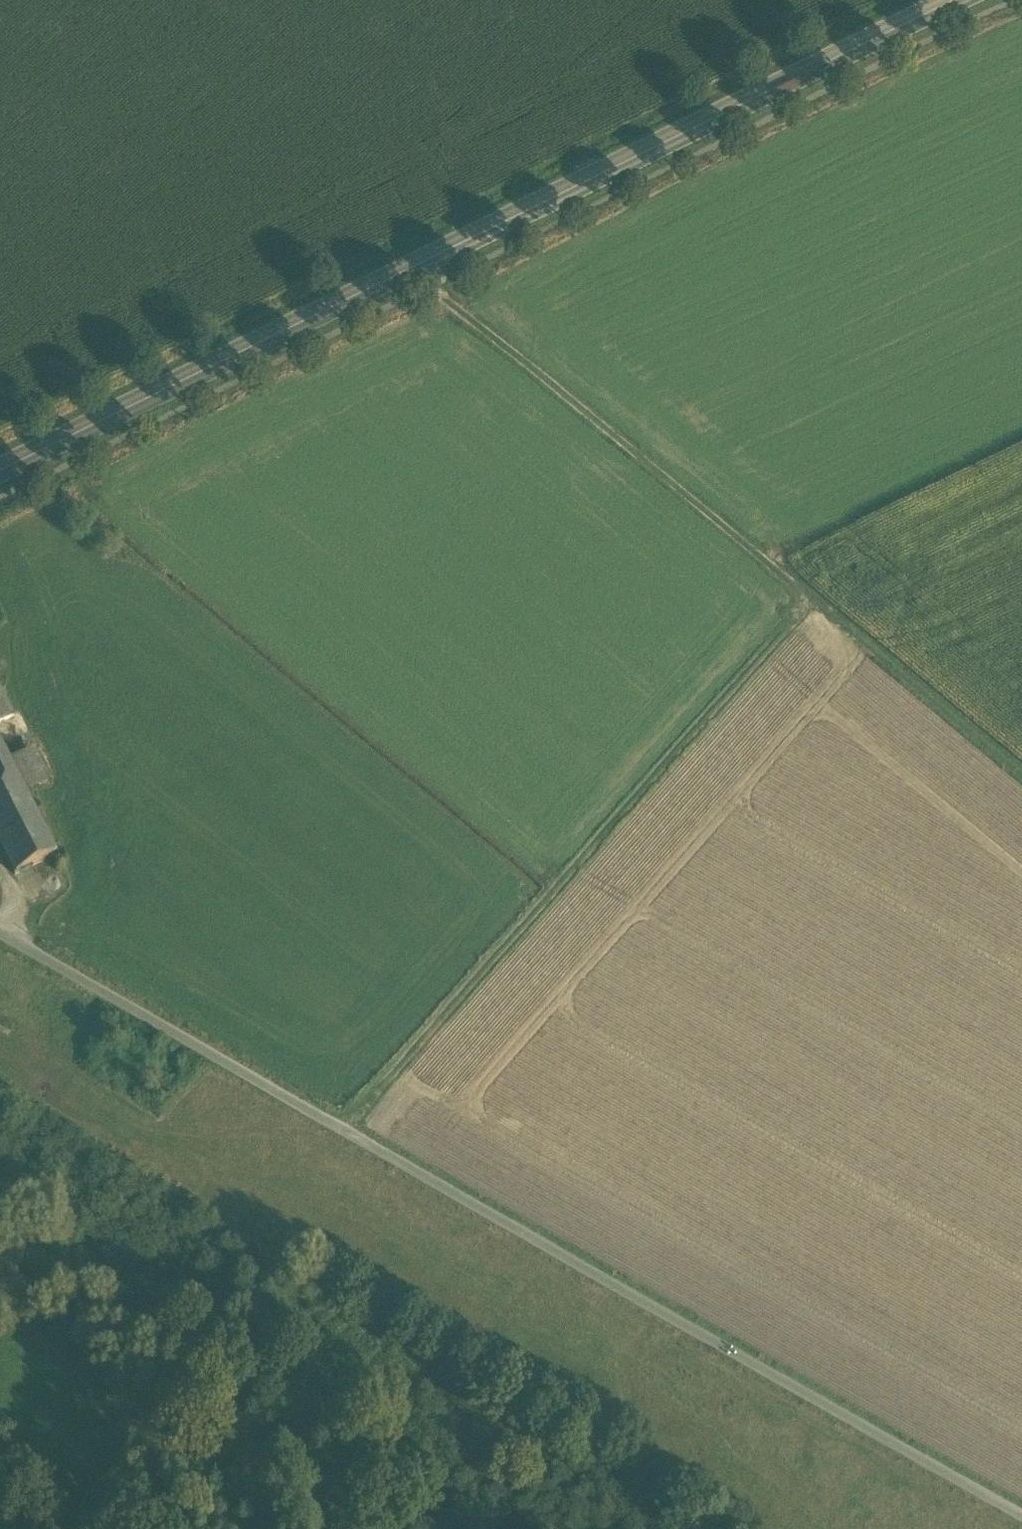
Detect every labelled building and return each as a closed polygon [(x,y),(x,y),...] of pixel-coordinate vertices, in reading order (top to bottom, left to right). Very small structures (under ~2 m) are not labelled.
[(14,717),(0,689),(0,724),(14,717)] [(0,743),(0,843),(17,875),(57,856),(25,793),(9,761),(0,743)] [(35,749),(9,761),(25,793),(50,780),(35,749)]
